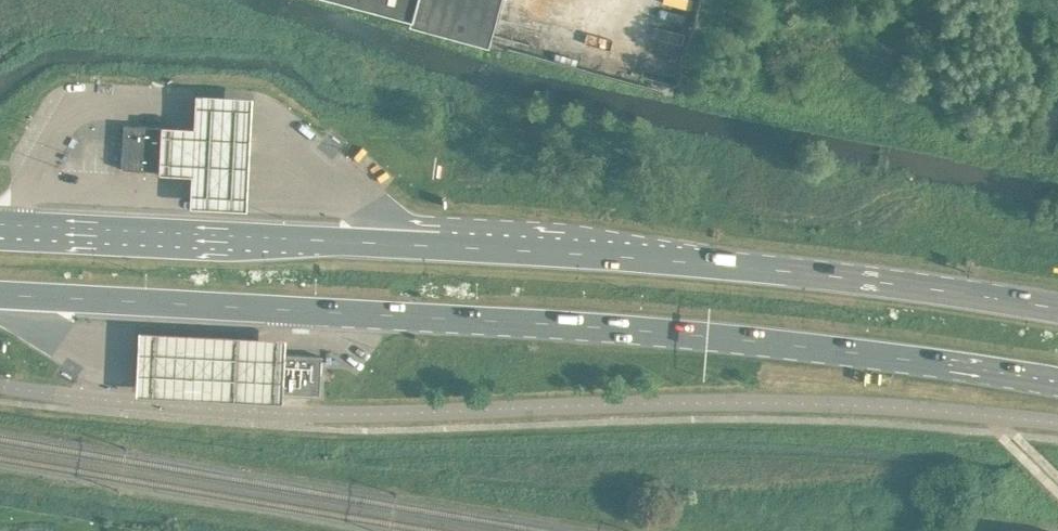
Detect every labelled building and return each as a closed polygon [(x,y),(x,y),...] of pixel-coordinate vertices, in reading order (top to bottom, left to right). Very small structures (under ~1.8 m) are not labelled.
[(432,32),(487,46),(501,0),(337,0),(410,20),(408,25),(432,32)] [(187,172),(186,203),(241,206),(246,94),(190,91),(189,128),(158,127),(155,171),(187,172)] [(121,169),(158,170),(164,171),(167,127),(123,125),(121,169)] [(278,337),(133,330),(130,394),(275,400),(275,392),(277,353),(278,337)] [(320,355),(283,353),(277,353),(275,392),(318,394),(320,355)]
